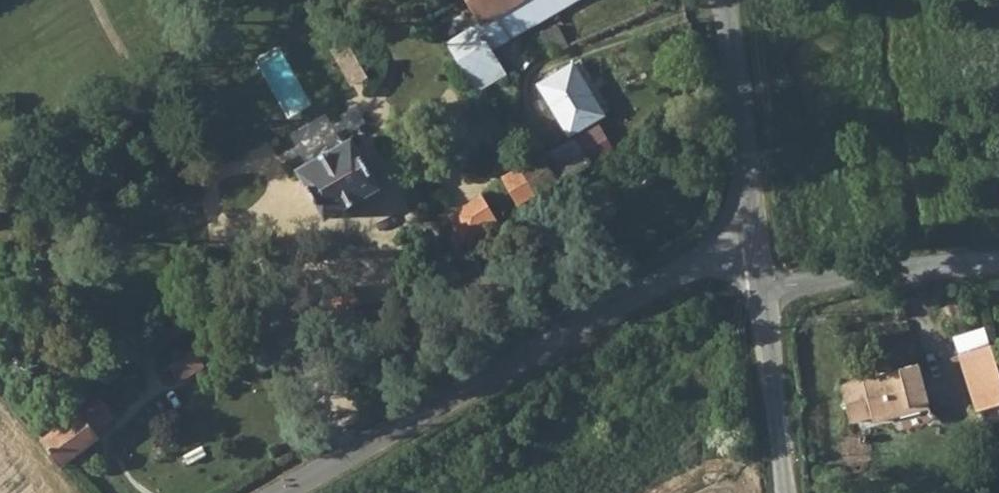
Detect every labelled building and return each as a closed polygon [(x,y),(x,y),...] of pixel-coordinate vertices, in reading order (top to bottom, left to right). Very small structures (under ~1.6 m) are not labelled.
[(479,27),(521,0),(464,0),(479,27)] [(554,14),(545,0),(521,0),(479,27),(493,50),(554,14)] [(554,14),(576,0),(545,0),(554,14)] [(556,50),(565,44),(553,24),(543,31),(556,50)] [(464,73),(497,55),(493,50),(479,27),(448,46),(464,73)] [(349,39),(334,49),(357,85),(372,75),(349,39)] [(497,55),(464,73),(476,91),(506,74),(497,55)] [(568,129),(603,111),(573,60),(541,80),(568,129)] [(332,112),(293,133),(308,159),(346,139),(332,112)] [(600,159),(617,148),(600,119),(582,130),(600,159)] [(381,186),(353,137),(299,168),(328,218),(381,186)] [(542,194),(546,191),(556,185),(574,174),(557,146),(526,165),(542,194)] [(509,176),(527,204),(542,194),(526,165),(509,176)] [(449,239),(455,248),(473,236),(479,244),(498,229),(480,198),(451,216),(457,228),(449,239)] [(354,287),(331,301),(340,316),(364,303),(354,287)] [(189,370),(254,328),(247,315),(207,340),(196,347),(180,358),(189,370)] [(202,332),(191,340),(196,347),(207,340),(202,332)] [(963,349),(968,369),(997,361),(992,341),(963,349)] [(997,361),(968,369),(974,392),(998,385),(998,368),(997,361)] [(920,416),(906,374),(887,380),(888,383),(832,402),(844,437),(862,430),(864,435),(920,416)] [(998,401),(998,385),(974,392),(978,407),(998,401)] [(97,397),(39,436),(64,464),(97,438),(93,432),(112,417),(97,397)]
